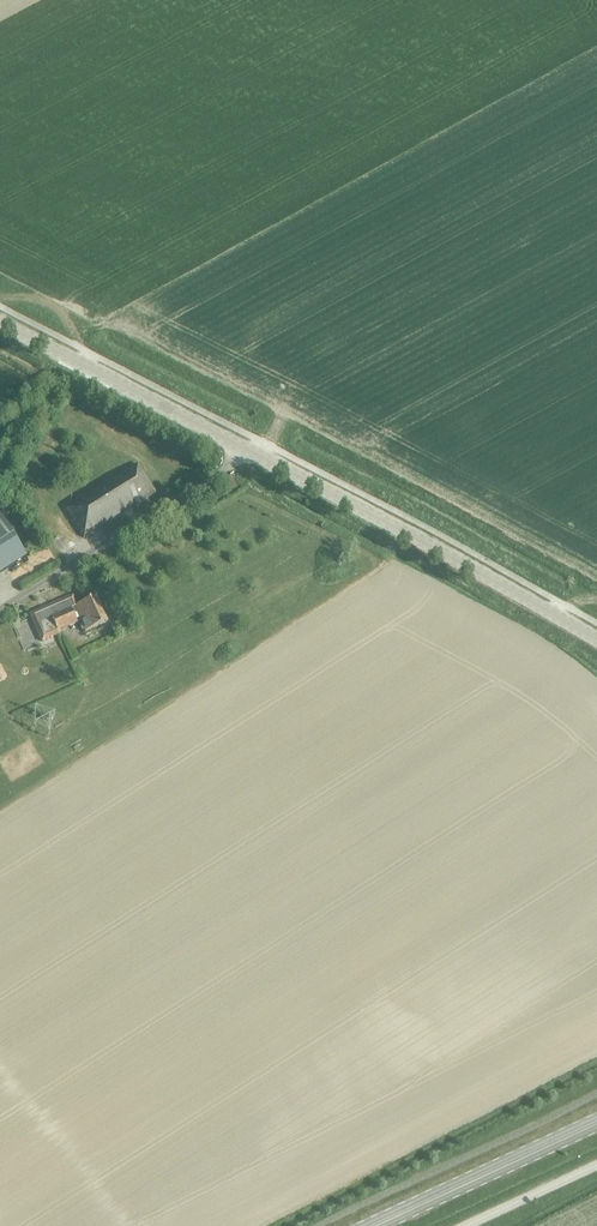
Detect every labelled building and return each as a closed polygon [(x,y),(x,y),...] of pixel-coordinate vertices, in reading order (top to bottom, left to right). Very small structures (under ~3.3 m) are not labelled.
[(83,539),(155,494),(137,465),(65,510),(83,539)] [(26,557),(0,517),(0,573),(26,557)] [(107,623),(96,598),(73,608),(74,610),(71,612),(70,609),(68,611),(63,600),(30,615),(42,642),(58,635),(57,632),(80,622),(85,633),(107,623)]
